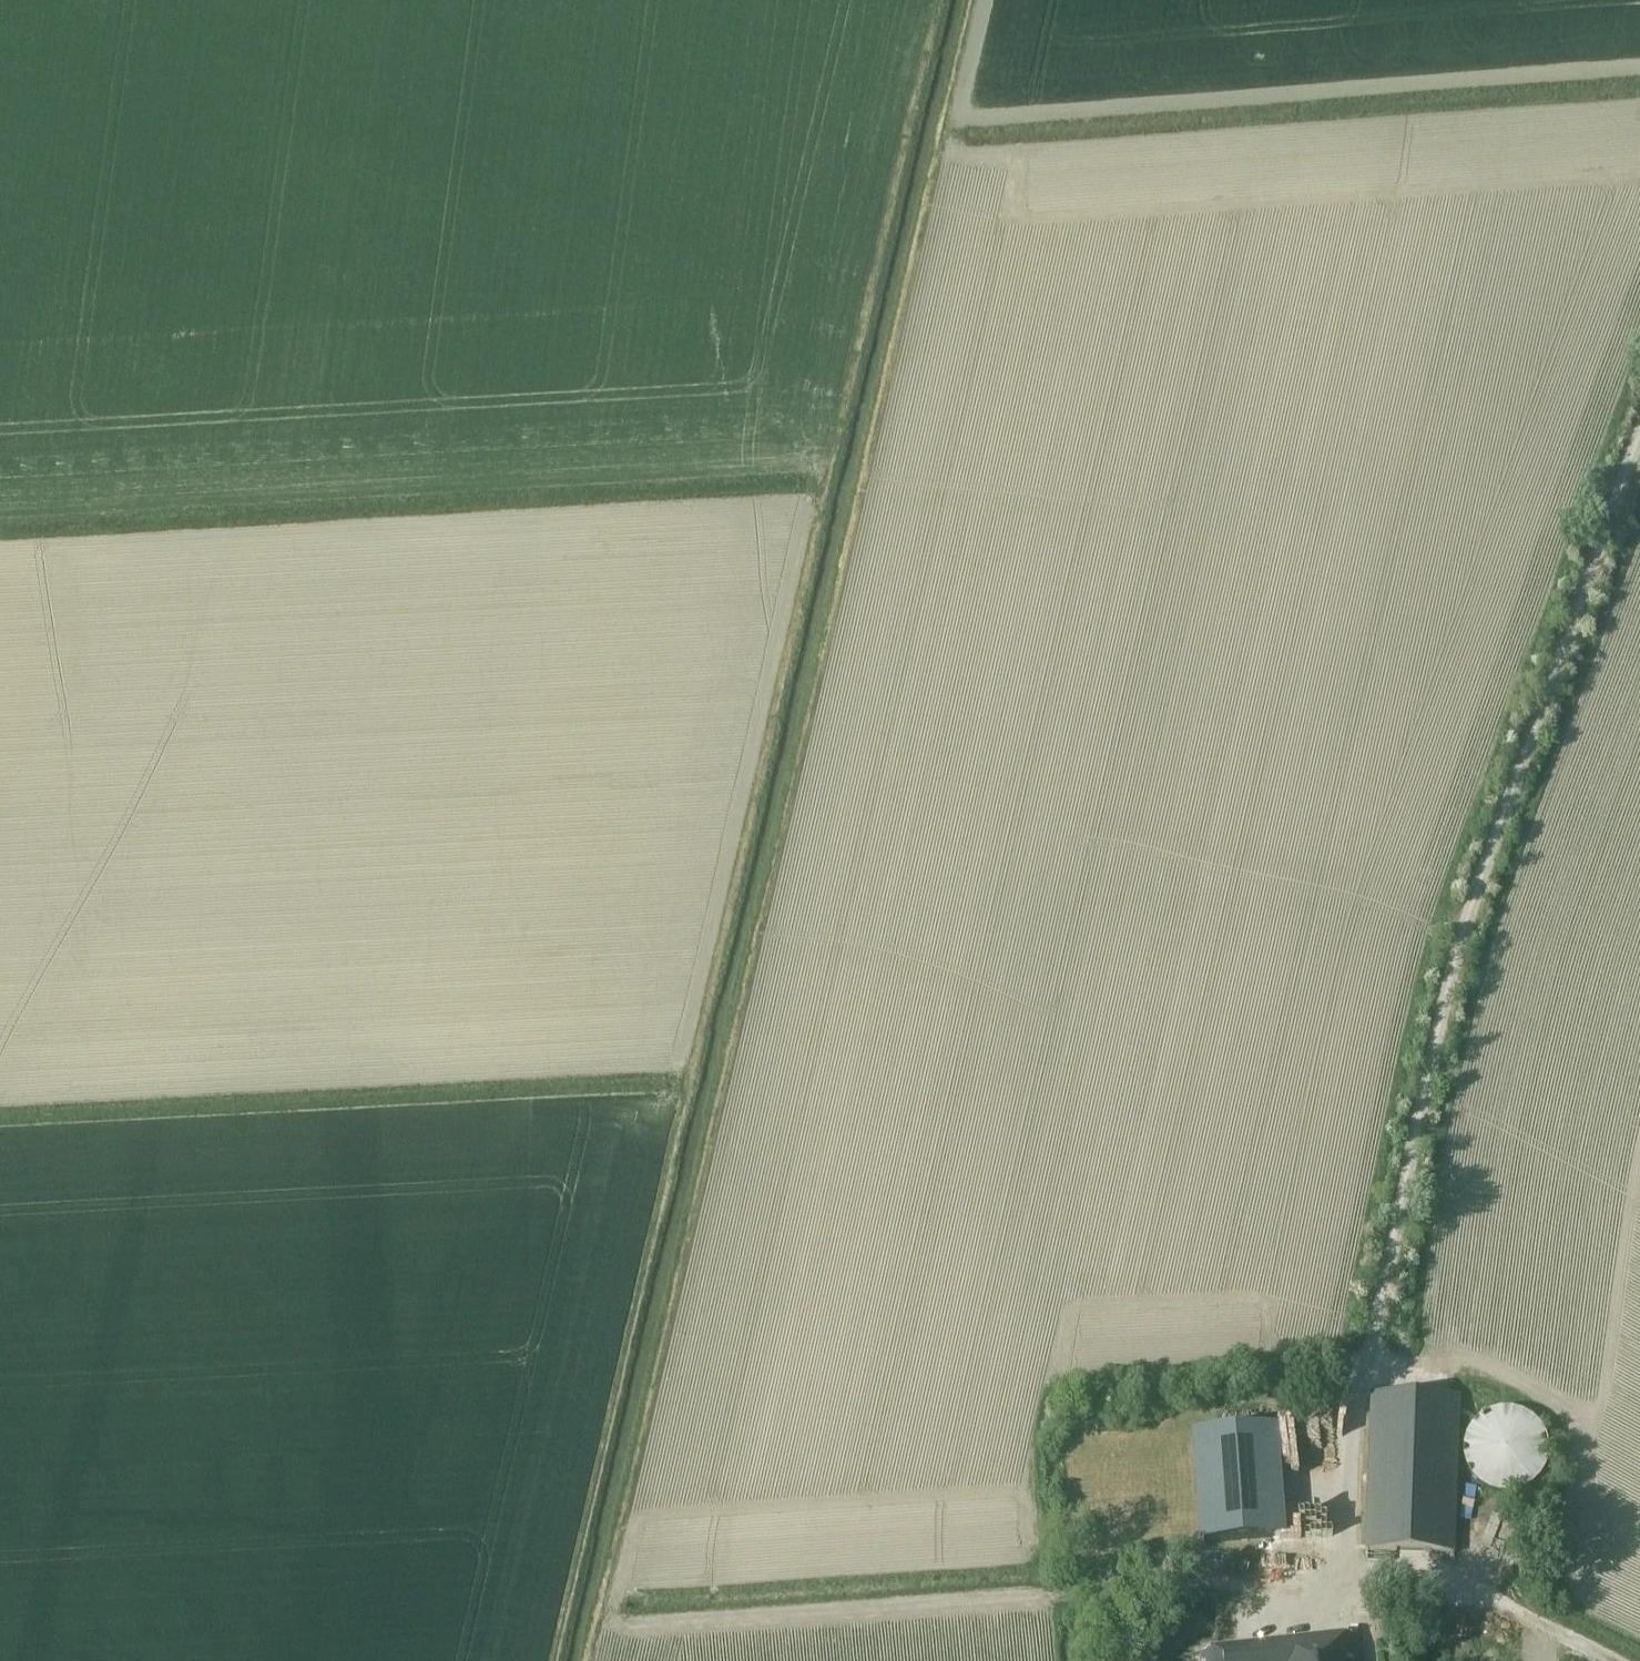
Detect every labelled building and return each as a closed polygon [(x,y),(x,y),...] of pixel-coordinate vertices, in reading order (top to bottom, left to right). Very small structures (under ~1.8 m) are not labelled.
[(1455,1553),(1460,1396),(1372,1393),(1366,1559),(1393,1560),(1393,1551),(1455,1553)] [(1546,1492),(1552,1422),(1511,1418),(1509,1441),(1488,1439),(1484,1486),(1546,1492)] [(1271,1538),(1268,1502),(1202,1506),(1204,1543),(1271,1538)] [(1297,1538),(1267,1539),(1268,1556),(1297,1555),(1297,1538)] [(1358,1636),(1358,1634),(1200,1651),(1201,1655),(1202,1660),(1361,1660),(1358,1636)]
